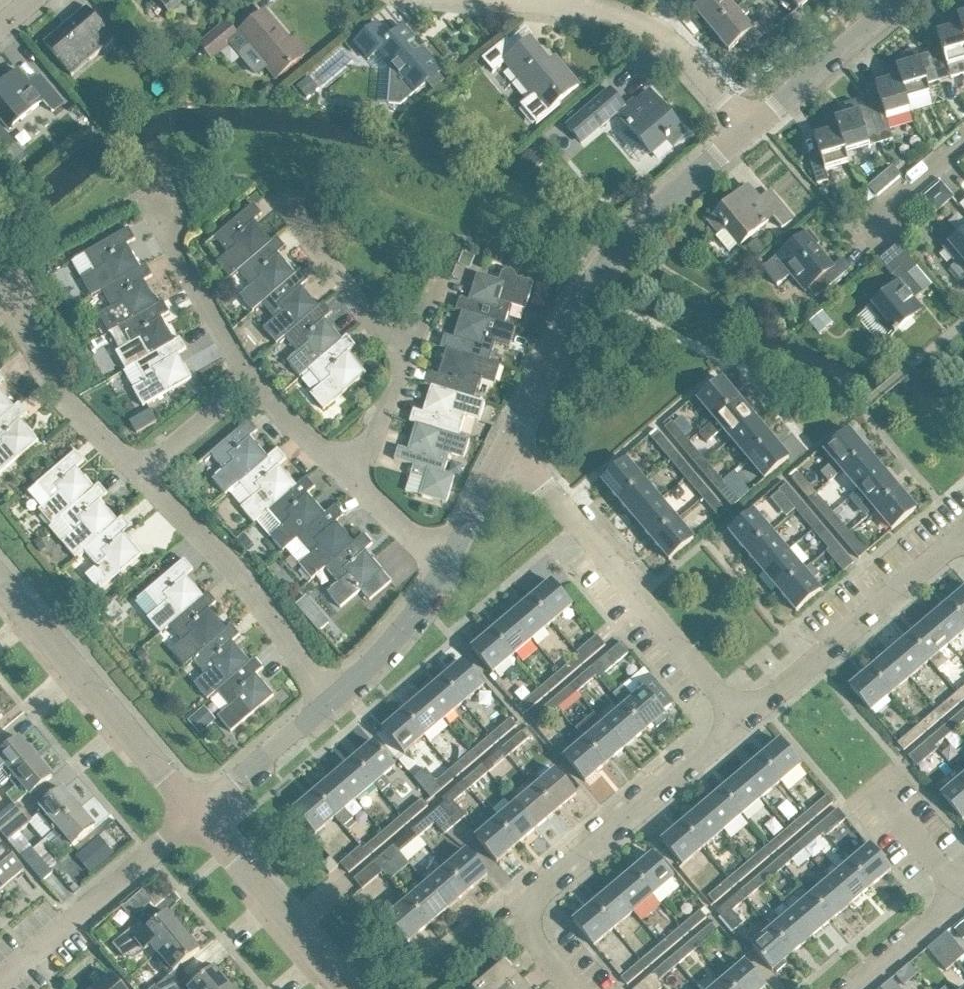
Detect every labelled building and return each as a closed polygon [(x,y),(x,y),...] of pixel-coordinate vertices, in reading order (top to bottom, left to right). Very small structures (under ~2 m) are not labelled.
[(169,10),(181,0),(161,0),(169,10)] [(736,10),(728,0),(690,0),(697,8),(695,11),(711,31),(736,10)] [(809,0),(791,0),(799,9),(809,0)] [(753,30),(744,19),(750,14),(742,5),(736,10),(711,31),(729,51),(743,39),(751,49),(773,30),(765,20),(753,30)] [(72,76),(114,39),(86,6),(43,43),(56,58),(72,76)] [(291,43),(265,12),(241,32),(251,44),(240,53),(240,58),(254,75),(259,75),(268,67),(277,79),(290,68),(305,55),(293,41),(291,43)] [(958,15),(946,19),(949,29),(937,33),(941,50),(931,53),(940,82),(963,75),(963,33),(958,15)] [(211,60),(239,37),(226,22),(198,45),(211,60)] [(436,73),(440,70),(404,27),(391,38),(378,23),(354,43),(368,59),(378,50),(402,77),(392,87),(389,86),(388,104),(400,105),(425,83),(431,90),(442,80),(436,73)] [(517,51),(508,39),(492,50),(483,57),(493,70),(504,61),(546,112),(563,98),(578,85),(555,58),(548,64),(529,41),(517,51)] [(919,56),(917,50),(906,53),(909,64),(897,67),(908,103),(932,96),(929,85),(940,82),(931,53),(919,56)] [(882,143),(894,139),(888,120),(911,112),(908,103),(897,67),(886,71),(889,81),(876,85),(881,102),(870,105),(882,143)] [(19,71),(0,87),(0,117),(10,129),(44,101),(53,111),(63,103),(58,97),(45,82),(34,90),(19,71)] [(159,80),(152,86),(152,93),(158,99),(168,90),(159,80)] [(623,108),(625,107),(610,89),(566,126),(581,144),(600,128),(617,113),(651,154),(668,140),(673,146),(685,135),(680,129),(681,129),(650,92),(626,112),(623,108)] [(858,108),(856,102),(844,105),(847,116),(836,119),(847,154),(870,147),(882,143),(870,105),(858,108)] [(817,184),(829,181),(826,171),(850,164),(847,154),(836,119),(824,122),(827,133),(815,136),(820,153),(809,157),(817,184)] [(15,169),(27,158),(0,125),(0,151),(15,169)] [(934,215),(954,198),(941,182),(920,200),(934,215)] [(709,221),(720,234),(716,237),(729,252),(738,244),(739,246),(773,218),(782,228),(793,219),(775,198),(764,206),(748,187),(709,221)] [(272,241),(255,221),(262,214),(254,204),(214,238),(226,252),(215,261),(228,277),(237,269),(239,271),(277,237),(272,241)] [(140,268),(127,244),(136,239),(129,228),(85,253),(96,273),(88,278),(82,281),(92,299),(101,293),(147,266),(146,265),(140,268)] [(851,268),(843,258),(832,267),(815,247),(819,243),(808,230),(804,234),(793,243),(777,257),(763,270),(777,286),(791,274),(806,292),(812,287),(819,295),(835,281),(851,268)] [(945,249),(957,263),(950,268),(961,281),(963,278),(963,233),(945,249)] [(295,274),(278,253),(286,247),(277,237),(239,271),(250,284),(239,294),(252,309),(260,302),(262,304),(301,271),(300,270),(295,274)] [(755,257),(765,249),(757,239),(748,248),(755,257)] [(157,304),(144,281),(153,276),(147,266),(101,293),(111,310),(99,317),(109,335),(119,330),(164,303),(163,301),(157,304)] [(914,300),(923,293),(902,268),(893,275),(899,283),(866,310),(890,339),(899,332),(898,330),(922,310),(914,300)] [(512,271),(508,270),(504,270),(501,273),(499,281),(477,274),(469,301),(459,298),(455,310),(462,312),(516,329),(516,328),(513,327),(514,325),(506,323),(511,305),(525,310),(534,283),(516,278),(515,274),(512,271)] [(276,344),(285,337),(319,307),(301,287),(309,280),(301,271),(262,304),(275,320),(264,329),(276,344)] [(175,341),(161,318),(170,313),(164,303),(119,330),(128,346),(116,353),(126,370),(128,369),(136,365),(181,339),(180,338),(175,341)] [(342,340),(325,319),(333,313),(324,303),(319,307),(285,337),(298,352),(287,362),(300,377),(302,375),(302,376),(348,337),(347,336),(342,340)] [(819,335),(833,323),(822,310),(809,322),(819,335)] [(510,347),(516,329),(462,312),(454,338),(444,335),(440,348),(447,350),(500,366),(501,365),(498,364),(499,362),(491,360),(496,343),(510,347)] [(366,373),(349,352),(356,346),(348,337),(302,376),(303,377),(310,371),(322,385),(310,395),(324,410),(366,373)] [(192,378),(178,354),(187,349),(181,339),(136,365),(128,369),(129,370),(137,366),(146,382),(133,389),(143,406),(192,378)] [(495,385),(500,366),(447,350),(438,375),(429,372),(425,385),(431,387),(485,403),(483,402),(484,400),(475,397),(480,380),(495,385)] [(715,421),(740,400),(722,380),(698,400),(715,420),(715,421)] [(479,422),(485,403),(431,387),(423,412),(414,409),(410,422),(416,424),(470,441),(470,440),(468,439),(468,437),(460,434),(465,418),(479,422)] [(15,408),(14,407),(0,391),(0,421),(15,408)] [(731,440),(756,420),(740,400),(715,421),(715,420),(699,434),(707,443),(722,429),(731,440)] [(20,420),(28,413),(19,403),(14,407),(15,408),(0,421),(0,474),(38,441),(20,420)] [(748,460),(772,439),(756,420),(731,440),(748,460)] [(268,458),(250,437),(258,431),(249,421),(196,466),(197,467),(204,461),(206,462),(212,457),(224,470),(213,479),(225,494),(238,482),(268,458)] [(682,449),(689,443),(684,438),(672,422),(665,428),(677,444),(682,449)] [(464,459),(470,441),(416,424),(408,450),(398,447),(394,460),(413,465),(410,475),(424,479),(419,496),(446,504),(455,477),(452,476),(453,474),(445,472),(450,455),(464,459)] [(842,472),(859,458),(867,452),(849,431),(825,452),(834,462),(821,473),(829,483),(842,472)] [(669,458),(676,453),(659,433),(652,439),(669,458)] [(765,480),(789,459),(772,439),(748,460),(765,480)] [(699,468),(706,462),(689,443),(682,449),(699,468)] [(257,521),(267,511),(297,486),(279,466),(287,459),(278,449),(268,458),(238,482),(252,498),(241,507),(254,522),(256,520),(257,521)] [(52,525),(60,518),(94,488),(77,468),(85,461),(76,451),(37,484),(51,500),(39,509),(52,525)] [(859,492),(879,474),(883,471),(867,452),(859,458),(842,472),(859,492)] [(686,478),(693,472),(676,453),(669,458),(686,478)] [(619,501),(643,480),(627,461),(602,481),(619,501)] [(716,488),(723,482),(706,462),(699,468),(716,488)] [(809,500),(817,494),(799,473),(796,469),(789,475),(792,479),(805,495),(809,500)] [(875,511),(900,491),(883,471),(879,474),(859,492),(875,511)] [(703,498),(710,492),(693,472),(686,478),(703,498)] [(325,514),(308,494),(315,487),(307,477),(297,486),(267,511),(257,521),(282,551),(285,549),(325,514)] [(636,521),(660,500),(643,480),(619,501),(636,521)] [(732,507),(739,501),(723,482),(716,488),(719,492),(732,507)] [(76,558),(85,551),(118,521),(100,500),(108,494),(99,484),(94,488),(60,518),(52,525),(49,527),(76,558)] [(796,510),(803,504),(786,484),(779,490),(792,505),(796,510)] [(892,531),(916,510),(900,491),(875,511),(892,531)] [(719,518),(726,512),(710,492),(703,498),(719,518)] [(826,519),(833,513),(817,494),(809,500),(826,519)] [(653,540),(677,520),(660,500),(636,521),(653,540)] [(812,530),(820,524),(803,504),(796,510),(812,530)] [(355,543),(354,543),(336,522),(344,516),(335,506),(325,514),(285,549),(311,580),(325,568),(355,543)] [(746,552),(770,532),(754,512),(729,533),(746,552)] [(843,539),(850,533),(849,532),(833,513),(826,519),(843,539)] [(99,591),(142,555),(124,533),(131,527),(123,517),(118,521),(85,551),(97,565),(86,575),(99,591)] [(669,560),(694,540),(677,520),(653,540),(669,560)] [(829,551),(837,544),(820,524),(812,530),(829,551)] [(859,558),(868,551),(869,550),(856,535),(852,530),(849,532),(850,533),(843,539),(859,558)] [(763,572),(787,552),(770,532),(746,552),(763,572)] [(370,601),(391,582),(383,572),(365,550),(373,544),(364,534),(354,543),(355,543),(325,568),(339,583),(327,593),(340,609),(361,591),(370,601)] [(41,552),(47,548),(41,538),(34,542),(41,552)] [(844,572),(846,570),(853,563),(837,544),(829,551),(827,552),(831,556),(844,572)] [(780,592),(804,571),(787,552),(763,572),(780,592)] [(148,618),(161,633),(203,596),(186,576),(193,569),(185,559),(137,600),(138,601),(135,603),(148,618)] [(796,612),(821,591),(812,581),(820,575),(811,565),(804,571),(780,592),(796,612)] [(552,623),(557,619),(572,606),(551,582),(532,599),(552,623)] [(949,604),(963,622),(963,591),(949,604)] [(227,629),(209,609),(217,602),(208,592),(203,596),(161,633),(161,634),(170,627),(182,642),(171,651),(184,667),(186,665),(186,664),(227,629)] [(532,640),(552,623),(532,599),(512,616),(532,640)] [(963,632),(963,622),(949,604),(929,620),(950,645),(963,632)] [(513,656),(532,640),(512,616),(492,632),(513,656)] [(938,671),(948,662),(940,653),(950,645),(929,620),(909,637),(930,661),(938,671)] [(250,662),(233,642),(240,635),(231,625),(227,629),(186,664),(186,665),(188,667),(194,661),(206,674),(195,684),(207,699),(216,692),(250,662)] [(493,673),(513,656),(492,632),(472,649),(485,664),(493,673)] [(586,662),(590,658),(606,645),(597,636),(582,649),(578,652),(580,655),(586,662)] [(639,646),(651,656),(659,647),(647,636),(639,646)] [(910,678),(930,661),(909,637),(890,654),(910,678)] [(597,675),(599,678),(630,652),(622,642),(591,668),(597,675)] [(891,695),(910,678),(890,654),(870,671),(891,695)] [(566,679),(586,662),(580,655),(560,672),(566,679)] [(274,696),(256,674),(264,668),(255,658),(250,662),(216,692),(207,699),(208,699),(209,698),(211,700),(218,694),(229,707),(218,717),(231,732),(274,696)] [(463,663),(443,679),(464,704),(484,687),(463,663)] [(577,692),(597,675),(591,668),(571,685),(577,692)] [(850,687),(871,712),(891,695),(870,671),(850,687)] [(546,695),(566,679),(560,672),(540,688),(546,695)] [(674,704),(650,676),(638,686),(643,691),(634,699),(623,686),(614,694),(624,708),(624,707),(636,722),(645,732),(654,724),(657,728),(666,720),(663,716),(665,715),(663,713),(674,704)] [(423,696),(444,721),(464,704),(443,679),(423,696)] [(551,701),(557,709),(577,692),(571,685),(551,701)] [(526,712),(546,695),(540,688),(520,705),(526,712)] [(943,717),(963,700),(957,693),(937,710),(943,717)] [(424,737),(444,721),(423,696),(404,713),(424,737)] [(537,725),(557,709),(551,701),(531,718),(537,725)] [(625,749),(645,732),(636,722),(624,707),(624,708),(604,724),(625,749)] [(924,734),(943,717),(937,710),(918,727),(924,734)] [(963,722),(963,710),(949,723),(955,730),(963,722)] [(405,754),(424,737),(404,713),(384,730),(397,745),(405,754)] [(498,744),(517,727),(522,723),(515,716),(513,718),(491,736),(498,744)] [(935,747),(955,730),(949,723),(929,740),(935,747)] [(605,765),(625,749),(604,724),(584,741),(605,765)] [(529,740),(536,735),(536,734),(529,726),(523,732),(502,750),(508,757),(528,740),(529,740)] [(904,751),(919,738),(924,734),(918,727),(898,744),(904,751)] [(478,760),(498,744),(491,736),(472,753),(478,760)] [(37,758),(20,738),(0,756),(0,784),(2,787),(10,780),(11,781),(37,758)] [(917,767),(918,766),(933,754),(937,750),(935,747),(929,740),(909,757),(917,767)] [(586,782),(605,765),(584,741),(565,757),(573,767),(586,782)] [(761,758),(781,782),(801,766),(780,741),(761,758)] [(374,743),(354,760),(375,784),(382,793),(391,785),(384,776),(394,768),(387,758),(374,743)] [(489,773),(508,757),(502,750),(483,766),(489,773)] [(458,777),(478,760),(472,753),(452,770),(458,777)] [(29,797),(53,777),(37,758),(11,781),(16,787),(7,796),(13,803),(17,801),(18,802),(25,797),(27,795),(29,797)] [(762,799),(781,782),(761,758),(741,775),(762,799)] [(355,801),(375,784),(354,760),(335,777),(355,801)] [(963,761),(954,769),(962,779),(963,781),(963,762),(963,761)] [(469,789),(489,773),(483,766),(463,782),(469,789)] [(426,768),(414,778),(432,799),(458,777),(452,770),(437,782),(426,768)] [(556,812),(576,795),(563,780),(554,771),(535,787),(541,794),(556,812)] [(742,816),(762,799),(741,775),(721,791),(742,816)] [(343,827),(353,818),(345,809),(355,801),(335,777),(315,793),(343,827)] [(963,819),(963,781),(962,779),(942,796),(963,820),(963,819)] [(455,825),(466,816),(454,802),(469,789),(463,782),(443,798),(446,801),(439,807),(455,825)] [(537,828),(556,812),(541,794),(535,787),(516,803),(529,818),(537,828)] [(53,831),(79,808),(63,789),(41,808),(43,810),(39,814),(32,819),(34,821),(31,823),(43,838),(53,830),(53,831)] [(722,832),(742,816),(721,791),(702,808),(722,832)] [(315,793),(295,810),(316,835),(336,818),(315,793)] [(813,820),(818,816),(833,803),(827,796),(812,809),(807,813),(813,820)] [(428,806),(422,798),(402,816),(408,823),(428,806)] [(0,815),(0,831),(1,832),(25,811),(18,802),(17,801),(13,803),(0,815)] [(517,845),(537,828),(529,818),(516,803),(496,821),(517,845)] [(455,825),(439,807),(414,828),(420,835),(435,823),(444,834),(455,825)] [(61,855),(82,839),(96,827),(79,808),(53,831),(59,838),(52,844),(61,855)] [(703,849),(722,832),(702,808),(682,825),(703,849)] [(826,836),(831,832),(847,819),(838,809),(823,822),(818,826),(824,833),(826,836)] [(25,811),(1,832),(2,832),(10,842),(31,823),(34,821),(32,819),(26,811),(25,811)] [(793,836),(813,820),(807,813),(787,829),(793,836)] [(388,840),(408,823),(402,816),(382,833),(388,840)] [(497,862),(517,845),(496,821),(476,837),(484,847),(497,862)] [(683,866),(703,849),(682,825),(662,841),(683,866)] [(804,850),(824,833),(818,826),(798,843),(804,850)] [(400,853),(401,852),(420,835),(414,828),(394,846),(400,853)] [(774,853),(793,836),(787,829),(768,846),(774,853)] [(369,857),(388,840),(382,833),(363,849),(369,857)] [(100,837),(87,848),(101,865),(114,854),(100,837)] [(784,866),(804,850),(798,843),(778,859),(784,866)] [(381,869),(400,853),(394,846),(375,862),(381,869)] [(754,869),(774,853),(768,846),(748,862),(754,869)] [(855,859),(850,863),(871,887),(891,871),(870,846),(855,859)] [(341,864),(349,873),(369,857),(363,849),(360,847),(341,864)] [(24,872),(3,848),(0,851),(0,885),(4,890),(24,872)] [(43,881),(53,873),(32,848),(22,857),(29,865),(43,881)] [(468,892),(487,876),(475,862),(467,851),(448,867),(459,881),(468,892)] [(641,864),(633,872),(654,896),(674,879),(653,855),(652,855),(648,854),(640,860),(641,864)] [(329,874),(338,866),(331,858),(322,865),(329,874)] [(765,882),(784,866),(778,859),(760,875),(765,882)] [(363,889),(378,877),(383,872),(381,869),(375,862),(354,880),(363,889)] [(734,886),(754,869),(748,862),(728,879),(734,886)] [(851,904),(871,887),(850,863),(830,880),(851,904)] [(448,909),(468,892),(459,881),(448,867),(427,885),(443,903),(448,909)] [(633,872),(613,888),(634,913),(641,922),(661,905),(654,896),(633,872)] [(745,898),(765,882),(760,875),(739,891),(745,898)] [(715,901),(734,886),(728,879),(709,894),(715,901)] [(820,889),(812,880),(803,888),(811,897),(832,920),(851,904),(830,880),(820,889)] [(429,925),(448,909),(443,903),(427,885),(408,901),(429,925)] [(614,929),(634,913),(613,888),(593,905),(614,929)] [(734,931),(743,923),(731,910),(745,898),(739,891),(720,907),(716,911),(734,931)] [(812,937),(832,920),(811,897),(791,913),(812,937)] [(408,943),(429,925),(408,901),(388,918),(408,943)] [(573,922),(594,946),(614,929),(593,905),(573,922)] [(696,914),(680,927),(687,934),(706,918),(700,911),(696,914)] [(183,931),(168,913),(148,930),(140,921),(112,945),(124,958),(136,959),(146,950),(151,947),(157,954),(183,931)] [(793,954),(812,937),(791,913),(772,930),(793,954)] [(697,948),(717,931),(711,924),(691,941),(697,948)] [(662,943),(661,944),(667,952),(687,934),(680,927),(662,943)] [(772,930),(752,947),(753,947),(760,956),(773,971),(774,970),(777,973),(786,965),(783,962),(793,954),(772,930)] [(187,976),(180,968),(200,951),(183,931),(157,954),(164,963),(160,967),(169,977),(157,987),(159,988),(171,988),(187,976)] [(963,954),(963,952),(947,932),(938,940),(956,962),(963,954)] [(946,970),(956,962),(938,940),(927,949),(940,964),(946,970)] [(690,954),(697,948),(691,941),(673,957),(679,964),(690,954)] [(647,968),(667,952),(661,944),(641,961),(647,968)] [(658,982),(658,981),(679,964),(673,957),(652,975),(658,982)] [(621,978),(627,985),(647,968),(641,961),(621,978)] [(765,987),(752,972),(744,963),(725,980),(733,988),(763,988),(765,987)] [(519,980),(506,965),(477,988),(509,988),(519,980)] [(215,968),(194,985),(187,976),(171,988),(228,988),(230,987),(215,968)] [(652,975),(635,988),(660,988),(663,987),(658,981),(658,982),(652,975)] [(112,976),(96,988),(123,988),(112,976)] [(519,980),(509,988),(526,988),(519,980)] [(725,980),(714,988),(733,988),(725,980)] [(890,981),(881,988),(882,988),(897,988),(890,981)]
